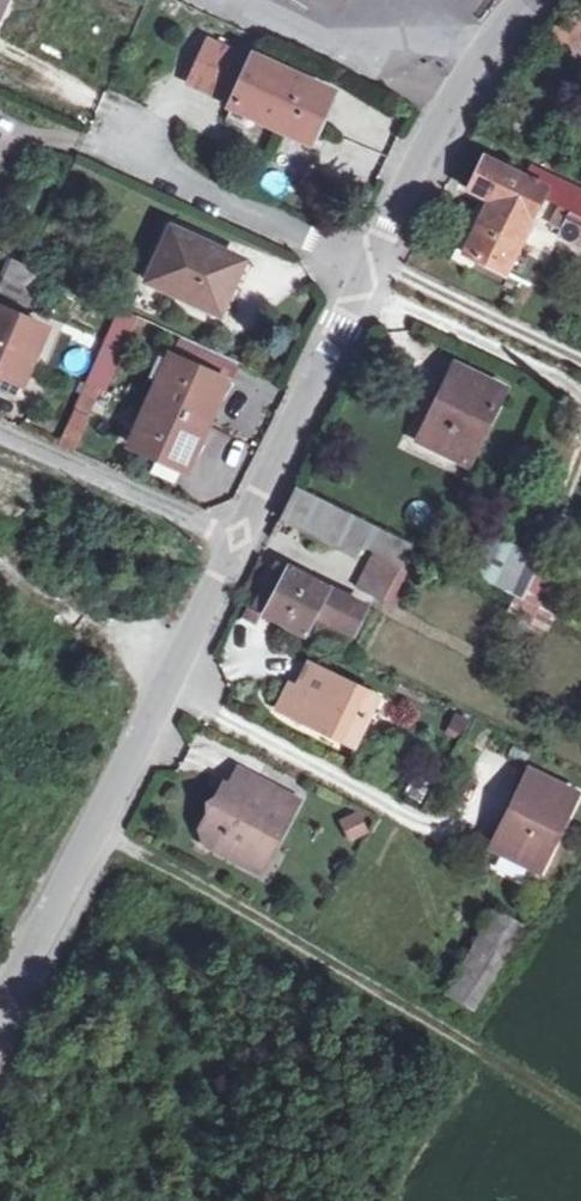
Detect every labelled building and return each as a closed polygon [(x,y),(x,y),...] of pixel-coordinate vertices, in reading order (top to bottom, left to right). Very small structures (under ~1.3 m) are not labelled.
[(250,62),(202,40),(184,83),(231,104),(230,107),(310,143),(330,93),(252,57),(250,62)] [(551,190),(528,179),(486,159),(470,190),(495,204),(469,258),(510,279),(548,197),(551,190)] [(576,211),(580,200),(580,188),(535,166),(528,179),(551,190),(548,197),(562,204),(576,211)] [(564,234),(580,242),(580,200),(576,211),(564,234)] [(551,228),(564,234),(576,211),(562,204),(551,228)] [(235,258),(164,224),(141,276),(212,310),(235,258)] [(15,259),(6,278),(37,293),(46,273),(30,266),(15,259)] [(0,292),(0,309),(25,320),(37,293),(6,278),(0,292)] [(0,309),(0,376),(25,386),(49,330),(25,320),(0,309)] [(122,312),(105,352),(120,358),(137,319),(122,312)] [(105,352),(99,364),(114,371),(120,358),(105,352)] [(172,356),(153,400),(205,424),(225,381),(172,356)] [(99,364),(91,383),(106,389),(114,371),(99,364)] [(438,389),(443,391),(420,439),(465,461),(500,390),(451,366),(438,389)] [(91,411),(101,388),(88,382),(78,406),(91,411)] [(205,424),(153,400),(132,445),(160,458),(153,474),(172,482),(179,467),(185,470),(205,424)] [(284,521),(358,558),(363,548),(401,568),(411,548),(299,492),(284,521)] [(544,612),(551,597),(559,580),(528,565),(513,596),(544,612)] [(396,579),(372,567),(361,587),(385,600),(396,579)] [(265,615),(308,636),(318,616),(356,635),(369,609),(289,568),(265,615)] [(564,603),(551,597),(544,612),(557,619),(564,603)] [(302,722),(320,730),(323,724),(358,741),(380,699),(314,667),(300,693),(312,700),(302,722)] [(471,721),(458,715),(452,727),(464,733),(471,721)] [(513,805),(510,804),(488,844),(536,869),(550,841),(548,840),(561,814),(564,815),(575,793),(528,768),(516,790),(519,792),(513,805)] [(238,846),(258,858),(292,799),(254,776),(244,794),(234,797),(231,786),(214,776),(187,823),(190,840),(228,862),(238,846)] [(347,842),(368,835),(359,811),(338,819),(347,842)] [(248,874),(258,858),(238,846),(228,862),(248,874)] [(441,993),(471,1012),(526,927),(496,908),(441,993)]
